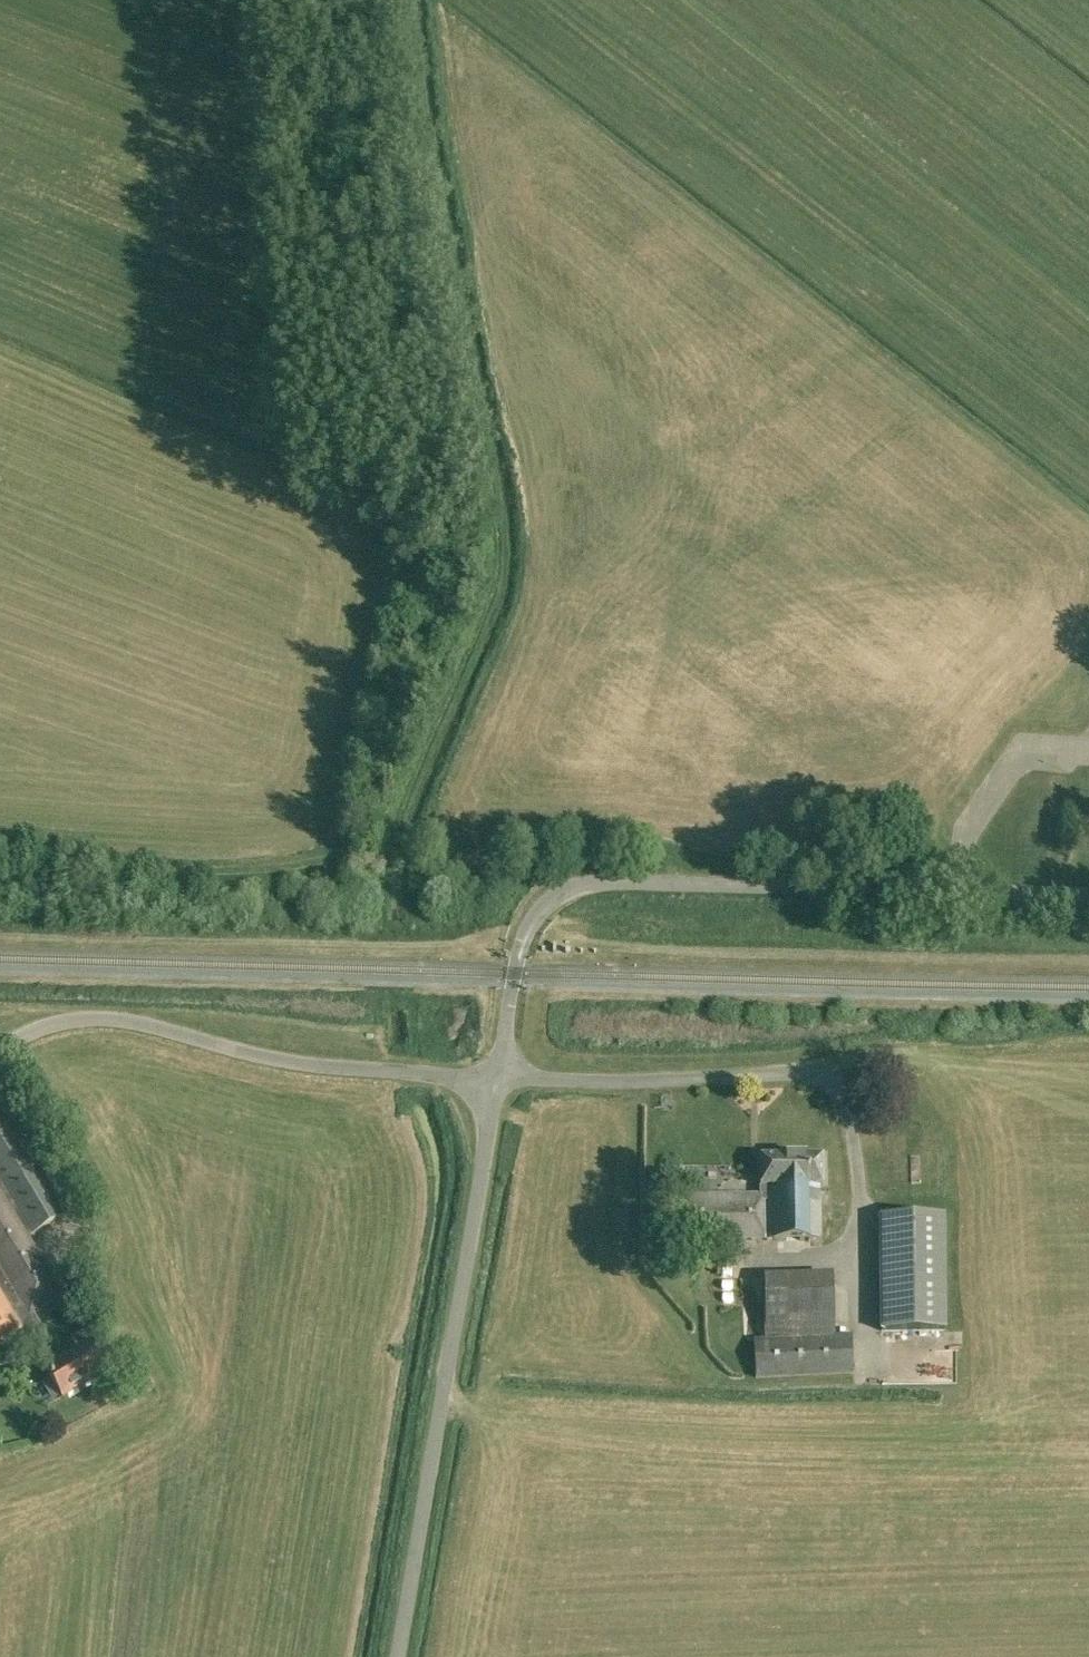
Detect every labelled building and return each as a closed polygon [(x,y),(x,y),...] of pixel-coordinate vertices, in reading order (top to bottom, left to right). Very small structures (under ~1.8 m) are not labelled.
[(49,1337),(35,1314),(64,1297),(28,1235),(66,1212),(3,1106),(0,1108),(0,1365),(49,1337)] [(685,1194),(685,1241),(820,1239),(819,1186),(821,1186),(821,1157),(760,1158),(761,1193),(685,1194)] [(944,1216),(878,1216),(879,1331),(945,1331),(944,1216)] [(752,1338),(754,1380),(853,1373),(851,1334),(836,1335),(832,1273),(762,1278),(766,1337),(752,1338)] [(46,1367),(63,1396),(109,1370),(97,1350),(103,1346),(92,1327),(74,1338),(82,1351),(71,1358),(69,1354),(46,1367)]
